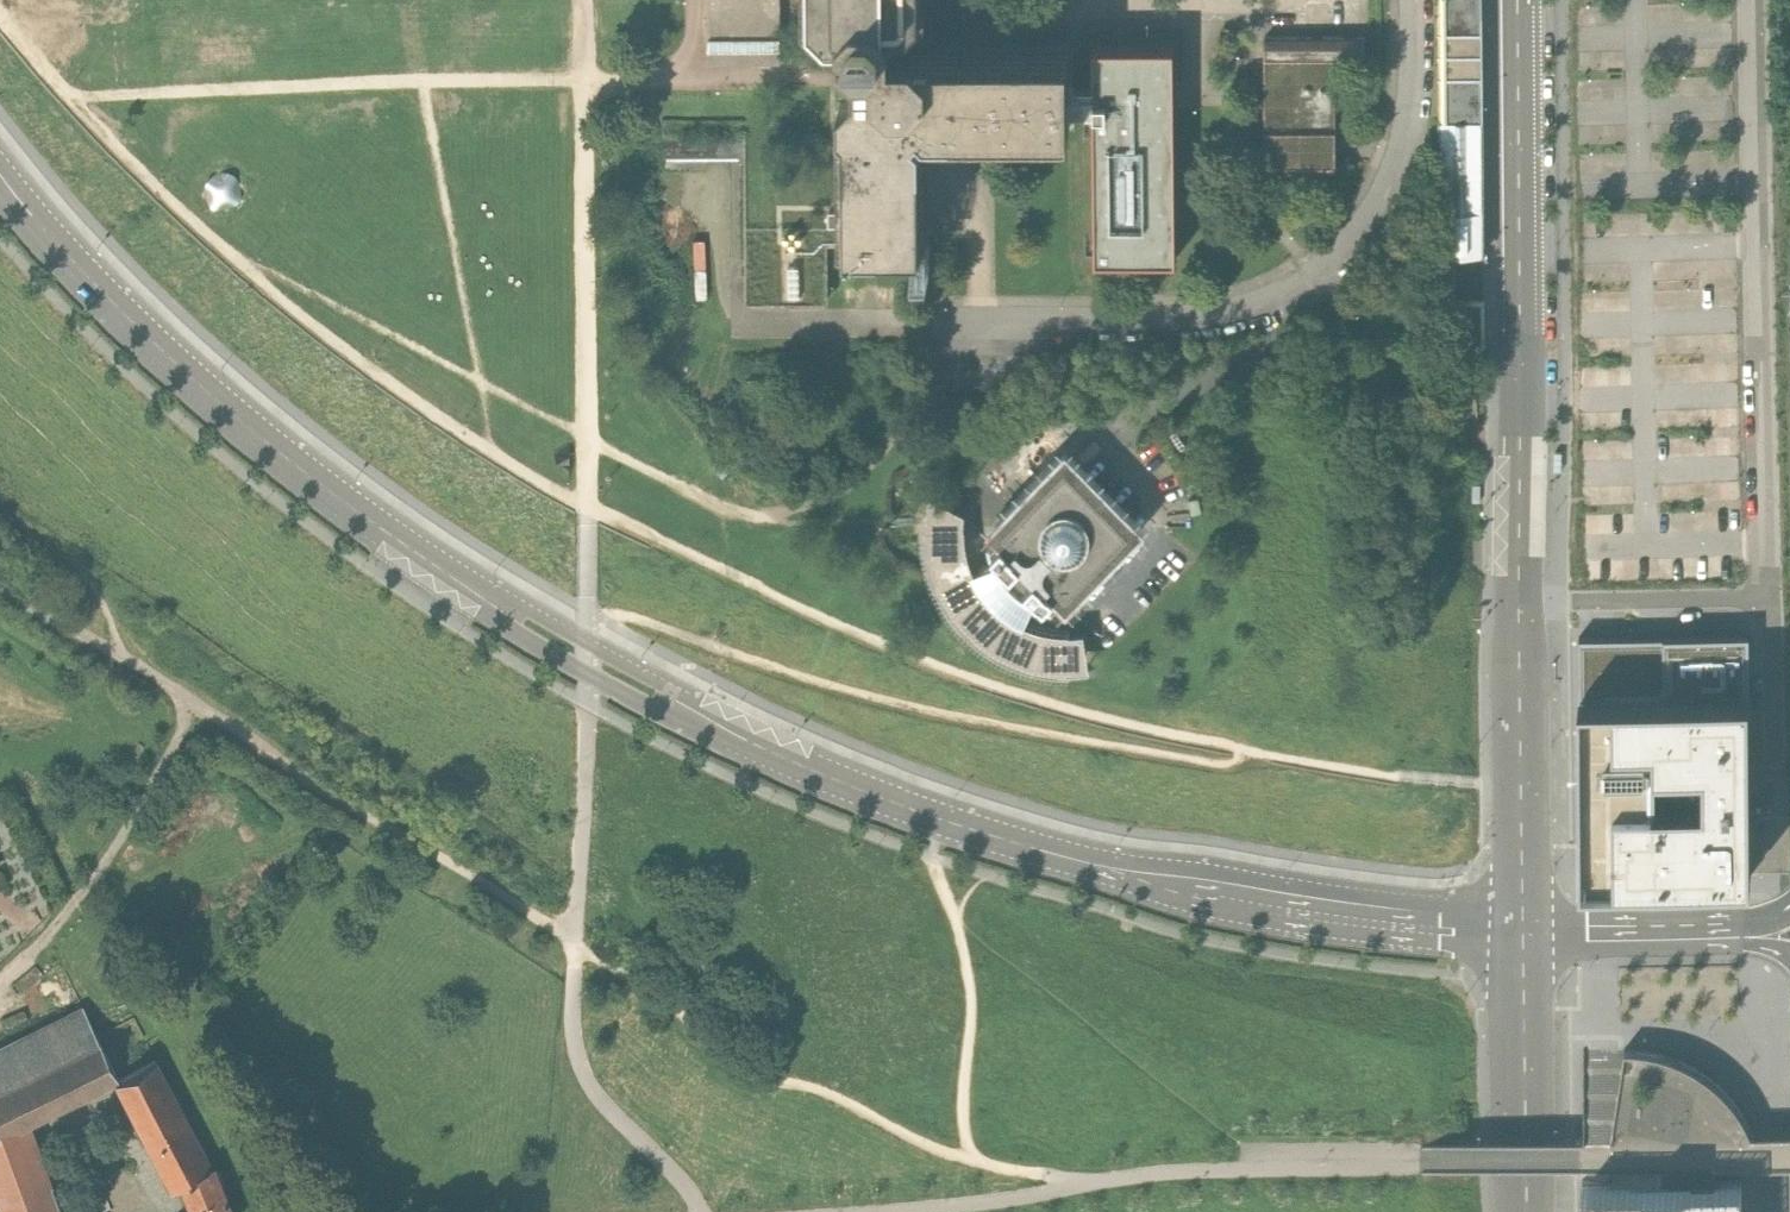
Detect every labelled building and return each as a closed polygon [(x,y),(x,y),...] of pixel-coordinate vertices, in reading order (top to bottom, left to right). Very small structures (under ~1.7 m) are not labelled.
[(781,59),(781,0),(708,0),(709,30),(707,59),(781,59)] [(920,0),(809,0),(809,17),(829,34),(838,34),(839,49),(855,64),(855,68),(851,68),(851,75),(851,82),(855,82),(855,86),(839,102),(840,123),(845,129),(846,244),(912,244),(922,244),(921,134),(916,127),(920,124),(925,131),(1069,129),(1069,110),(1068,84),(1068,53),(917,53),(913,49),(891,49),(891,34),(901,34),(920,15),(920,0)] [(1439,305),(1448,305),(1447,350),(1482,349),(1482,304),(1454,304),(1453,256),(1482,256),(1480,0),(1437,0),(1439,305)] [(1364,36),(1263,37),(1263,43),(1263,56),(1264,129),(1265,161),(1265,171),(1336,170),(1336,161),(1336,129),(1335,56),(1364,56),(1364,43),(1364,36)] [(1095,259),(1176,258),(1174,92),(1174,46),(1092,47),(1093,84),(1068,84),(1069,110),(1093,110),(1095,259)] [(746,155),(747,305),(827,303),(827,245),(824,129),(749,130),(750,155),(746,155)] [(749,130),(663,132),(664,157),(746,155),(750,155),(749,130)] [(927,244),(922,244),(912,244),(912,276),(928,276),(927,244)] [(1066,441),(1060,436),(1039,458),(1004,492),(984,512),(990,518),(988,520),(990,522),(984,528),(989,533),(996,553),(982,559),(976,562),(968,541),(966,518),(966,514),(966,504),(931,486),(929,500),(928,515),(928,518),(922,520),(923,542),(926,558),(928,568),(935,585),(947,604),(960,620),(976,634),(993,646),(1020,659),(1046,666),(1070,668),(1094,666),(1085,620),(1071,622),(1050,620),(1027,612),(1035,592),(1055,597),(1062,601),(1066,596),(1069,599),(1071,597),(1076,602),(1152,526),(1146,521),(1148,518),(1146,516),(1152,510),(1074,436),(1069,441),(1068,440),(1067,439),(1066,441)] [(1715,487),(1716,457),(1667,456),(1667,487),(1715,487)] [(1592,505),(1632,503),(1631,475),(1590,477),(1592,505)] [(1748,636),(1578,638),(1580,880),(1750,878),(1748,636)] [(97,1037),(82,1003),(0,1044),(0,1082),(97,1037)] [(0,1082),(0,1132),(30,1122),(89,1092),(114,1080),(119,1077),(97,1037),(0,1082)] [(155,1058),(119,1077),(114,1080),(160,1169),(170,1188),(178,1183),(214,1161),(155,1058)] [(30,1122),(0,1132),(0,1211),(62,1211),(30,1122)] [(178,1183),(186,1203),(190,1211),(234,1211),(214,1161),(178,1183)] [(1580,1181),(1580,1211),(1741,1211),(1741,1180),(1716,1180),(1691,1180),(1662,1181),(1580,1181)]
